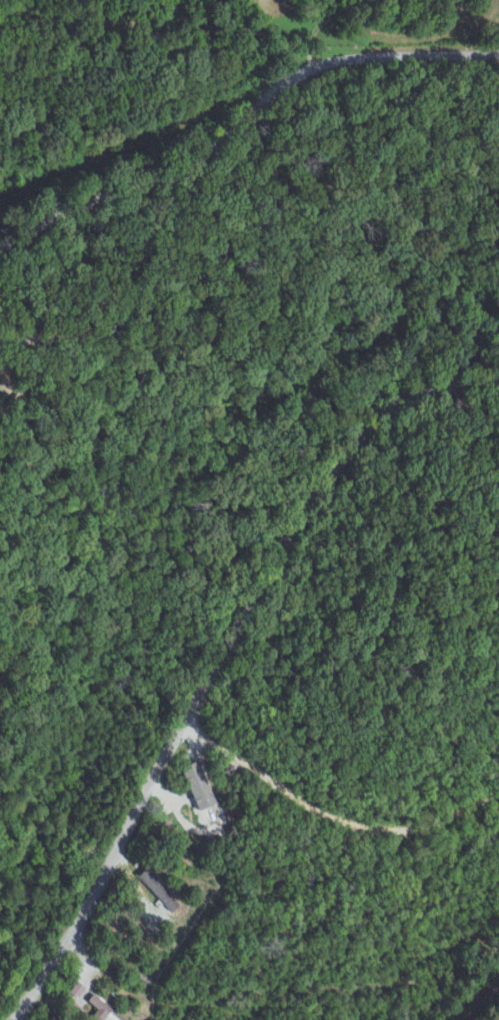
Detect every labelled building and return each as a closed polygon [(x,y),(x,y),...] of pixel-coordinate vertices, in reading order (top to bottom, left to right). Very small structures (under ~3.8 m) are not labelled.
[(212,815),(195,769),(185,773),(202,819),(212,815)] [(178,905),(145,868),(137,876),(170,913),(178,905)] [(76,998),(85,987),(76,980),(68,992),(76,998)] [(91,994),(85,1002),(95,1009),(89,1017),(94,1019),(128,1019),(91,994)]
